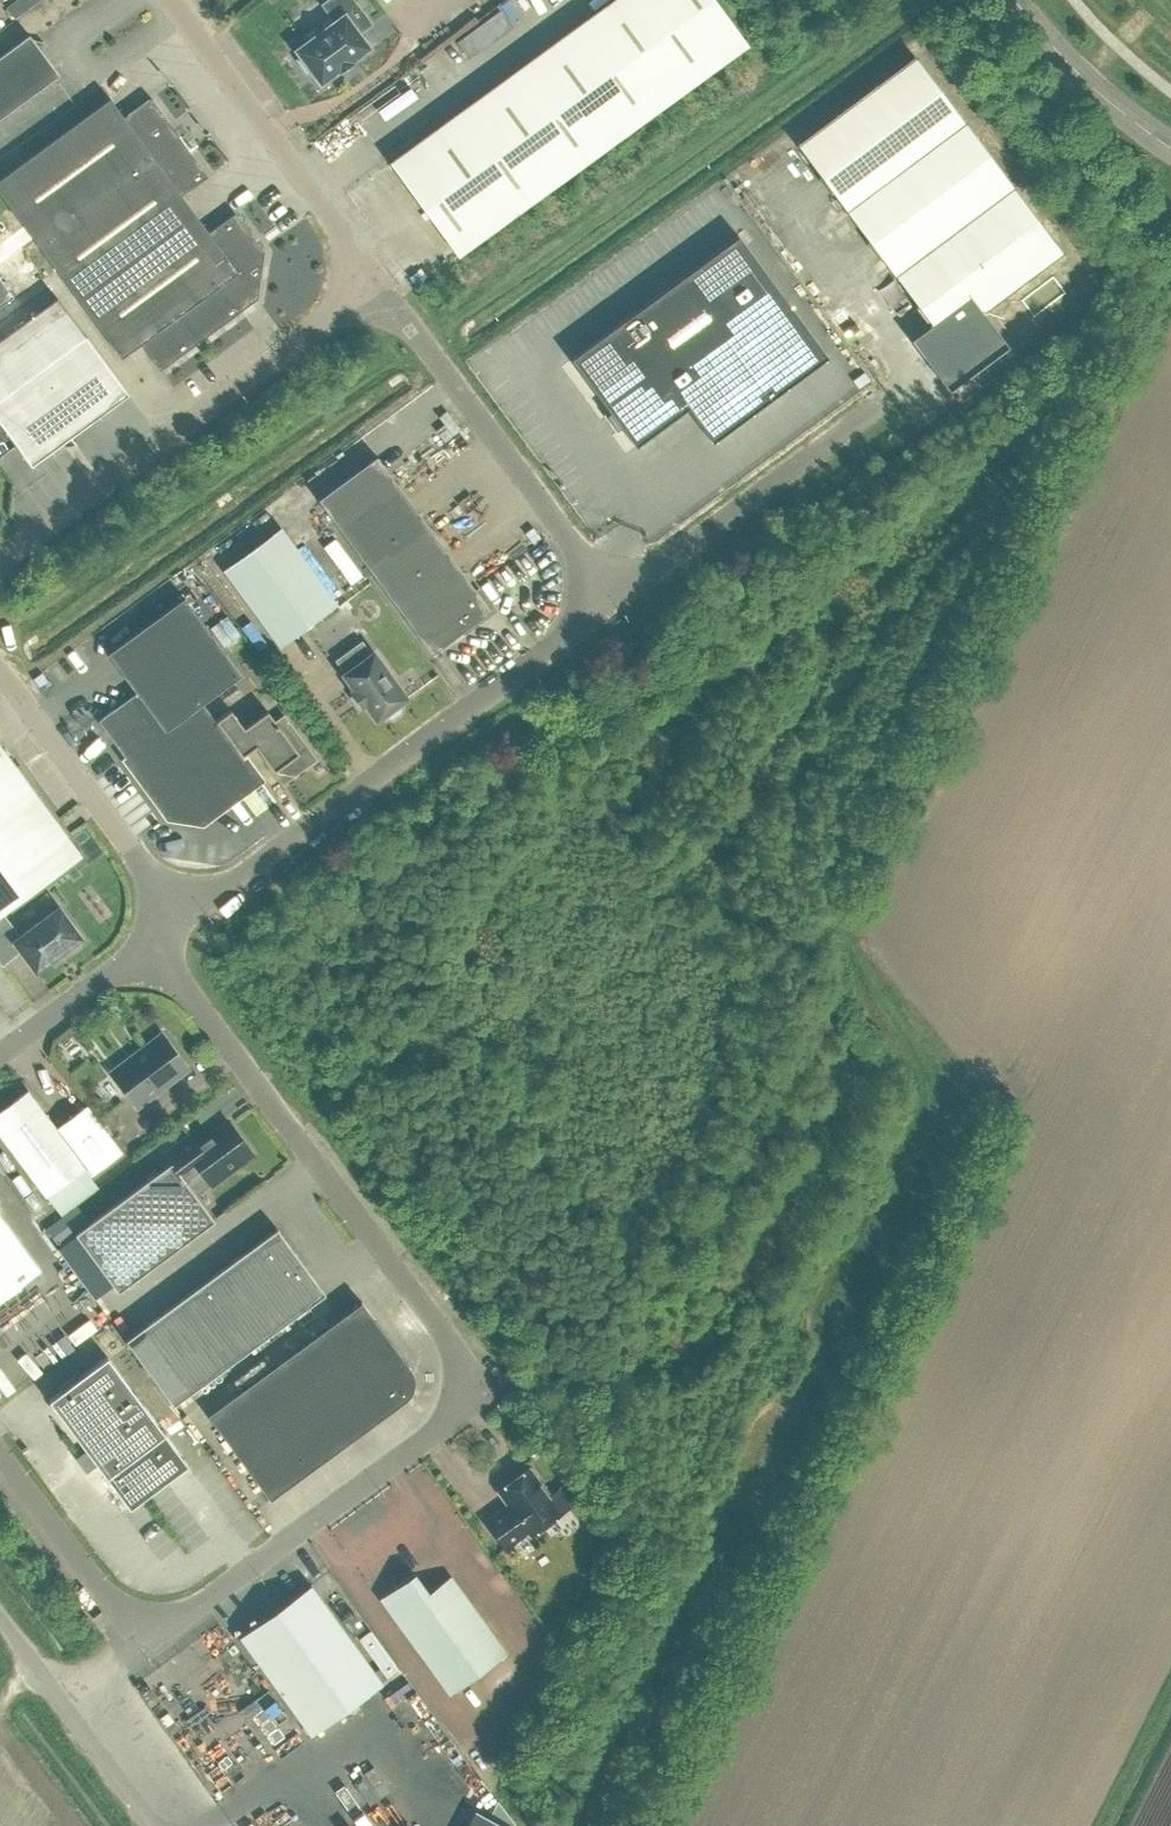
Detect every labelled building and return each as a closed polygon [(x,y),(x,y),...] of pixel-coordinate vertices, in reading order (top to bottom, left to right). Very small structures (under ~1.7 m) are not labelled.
[(36,0),(17,0),(6,8),(15,20),(37,3),(36,0)] [(353,63),(351,60),(368,47),(358,33),(370,23),(353,0),(328,0),(322,4),(335,21),(296,50),(301,56),(296,59),(306,72),(310,69),(320,82),(338,69),(340,72),(353,63)] [(747,45),(714,0),(612,0),(389,162),(457,255),(747,45)] [(58,74),(41,51),(43,41),(33,40),(29,34),(0,55),(0,117),(58,74)] [(455,51),(441,59),(449,73),(476,57),(467,42),(454,49),(455,51)] [(914,56),(796,144),(930,322),(928,323),(930,325),(911,339),(925,357),(948,390),(1008,346),(1007,345),(983,313),(1062,253),(914,56)] [(179,136),(150,97),(124,117),(110,98),(0,178),(0,193),(35,241),(179,136)] [(78,299),(195,214),(181,195),(208,176),(179,136),(35,241),(78,299)] [(747,212),(756,206),(741,185),(732,191),(747,212)] [(195,214),(78,299),(121,357),(140,343),(160,370),(256,299),(264,252),(235,212),(208,232),(195,214)] [(737,236),(573,361),(637,446),(688,407),(714,441),(828,355),(737,236)] [(14,296),(0,278),(0,307),(14,296)] [(31,465),(128,393),(57,298),(0,340),(0,423),(31,465)] [(431,655),(490,611),(376,457),(317,500),(431,655)] [(280,647),(337,605),(281,529),(223,571),(280,647)] [(136,693),(98,721),(124,757),(126,759),(169,817),(202,822),(259,780),(242,757),(255,747),(274,772),(285,764),(294,775),(315,760),(284,717),(276,723),(267,712),(244,729),(231,711),(216,721),(203,703),(241,675),(184,597),(108,654),(136,693)] [(401,708),(398,704),(406,699),(373,654),(344,676),(355,691),(351,693),(362,708),(365,705),(376,720),(384,715),(387,719),(392,720),(400,714),(401,708)] [(3,914),(82,857),(0,746),(0,964),(2,966),(21,952),(35,972),(65,951),(67,954),(80,944),(78,941),(81,938),(59,908),(20,936),(3,914)] [(136,1106),(187,1068),(163,1036),(112,1074),(136,1106)] [(34,1099),(27,1091),(0,1112),(0,1136),(46,1197),(85,1168),(91,1176),(122,1153),(87,1106),(56,1129),(34,1099)] [(252,1154),(229,1123),(215,1133),(214,1131),(194,1146),(187,1137),(164,1154),(171,1163),(75,1235),(118,1293),(214,1221),(195,1196),(210,1185),(211,1186),(230,1172),(229,1171),(252,1154)] [(39,1271),(0,1218),(0,1300),(39,1271)] [(173,1406),(190,1393),(191,1392),(247,1351),(325,1294),(277,1229),(209,1279),(144,1327),(143,1328),(125,1341),(173,1406)] [(270,1501),(405,1401),(409,1396),(412,1391),(414,1381),(413,1375),(410,1368),(361,1303),(207,1416),(270,1501)] [(61,1392),(49,1401),(75,1436),(86,1451),(78,1457),(83,1464),(89,1471),(97,1465),(106,1478),(129,1509),(145,1497),(172,1477),(187,1466),(164,1435),(163,1433),(140,1402),(107,1358),(87,1373),(61,1392)] [(549,1497),(529,1470),(498,1492),(509,1506),(485,1523),(505,1550),(528,1533),(531,1537),(576,1504),(563,1486),(549,1497)] [(428,1594),(414,1575),(380,1600),(449,1696),(507,1654),(451,1577),(428,1594)] [(310,1736),(381,1684),(310,1586),(239,1638),(310,1736)] [(180,1759),(190,1752),(177,1731),(167,1737),(180,1759)]
